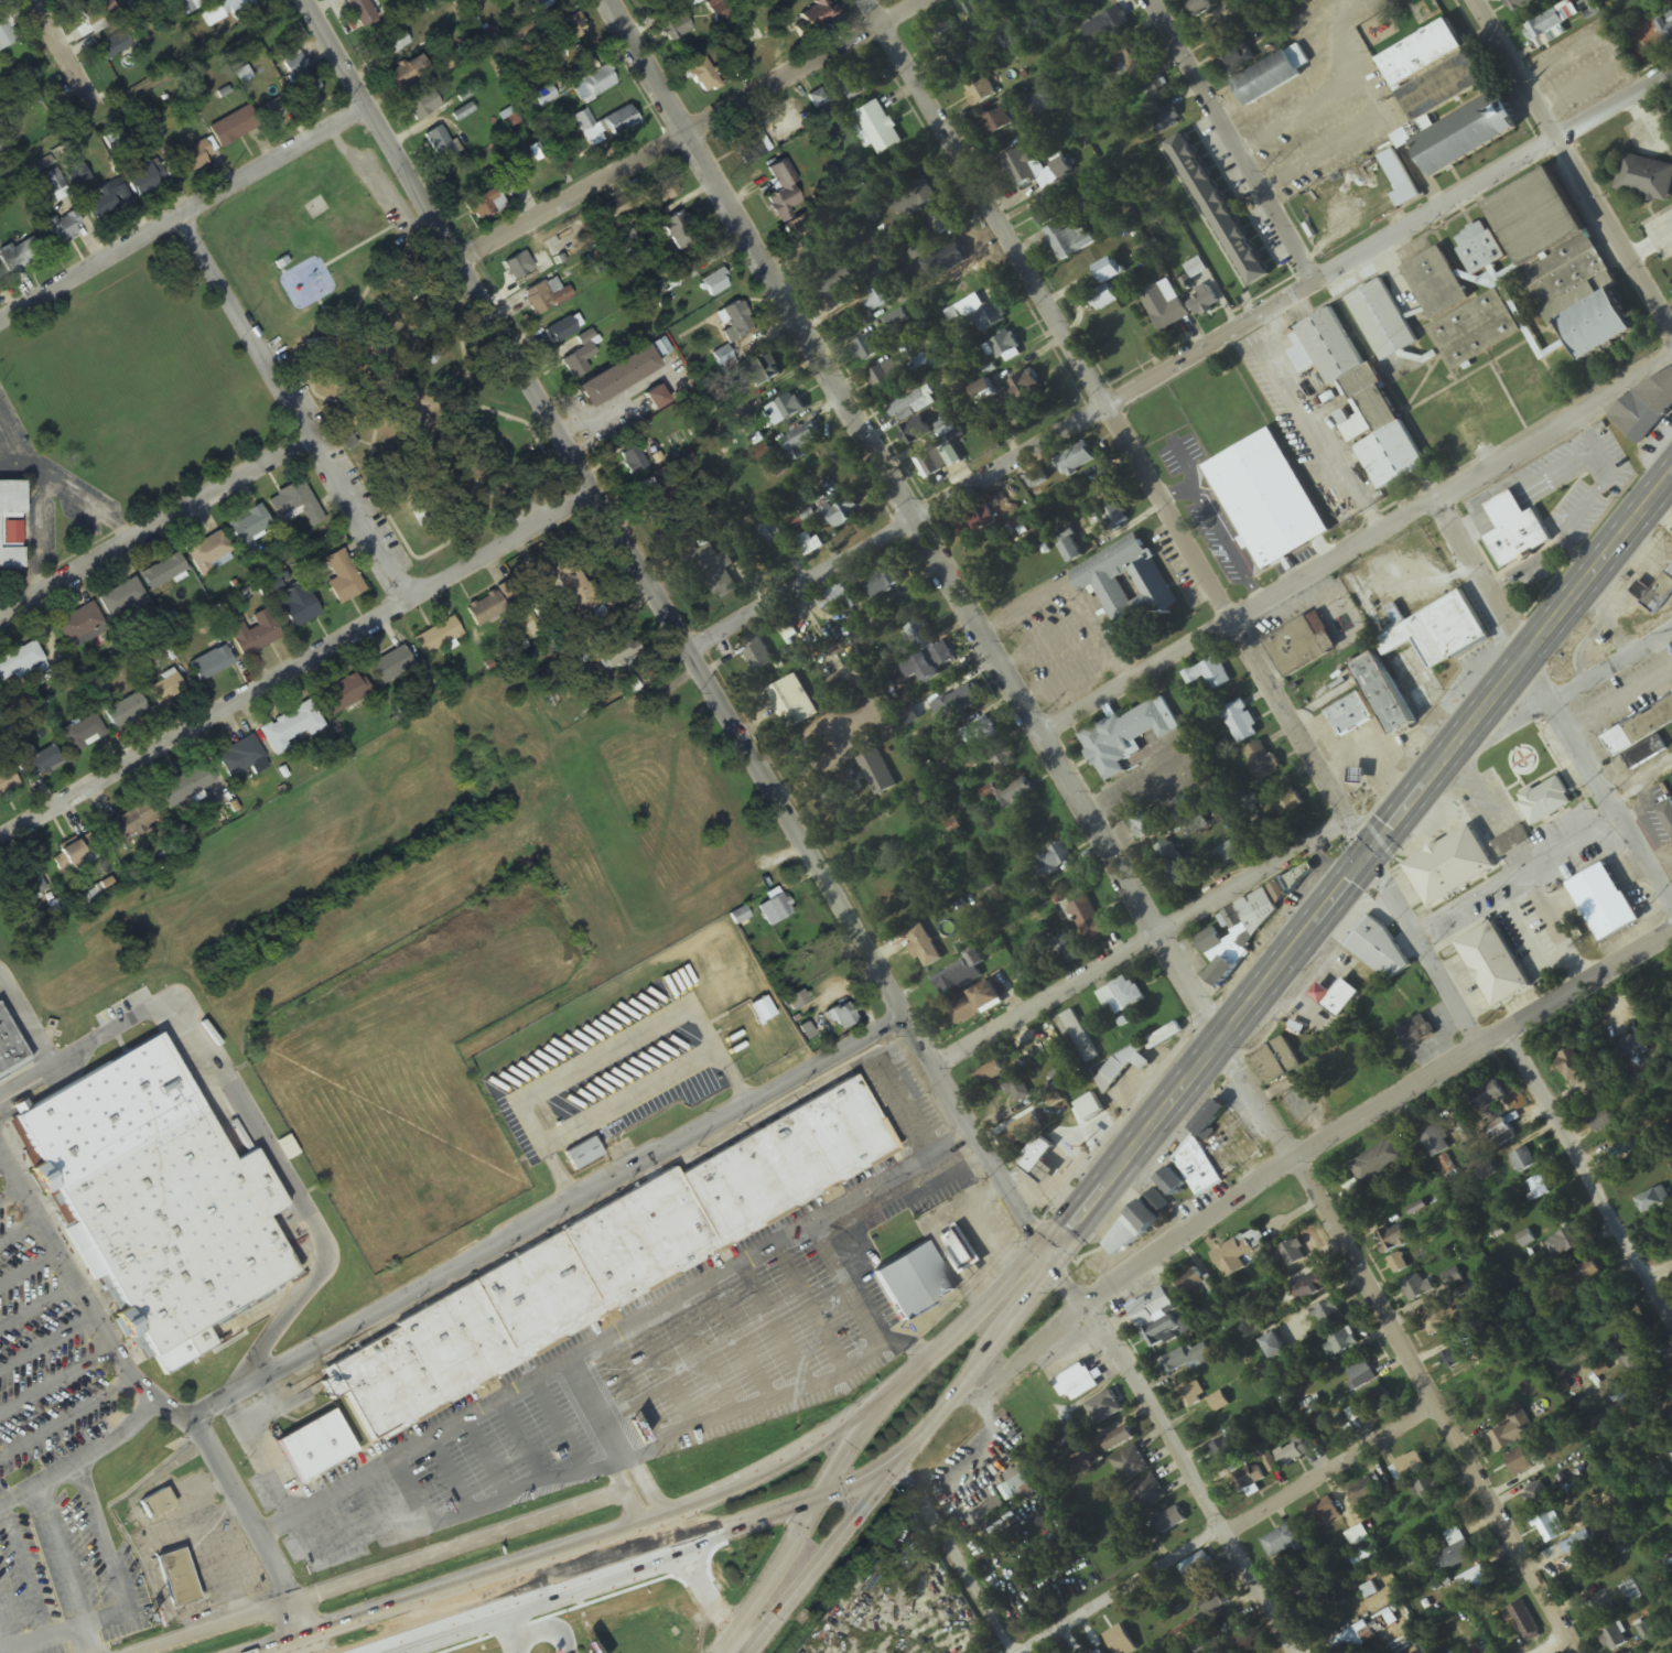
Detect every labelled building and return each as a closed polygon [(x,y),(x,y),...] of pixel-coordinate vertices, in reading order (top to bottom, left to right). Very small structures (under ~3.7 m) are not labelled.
[(109,0),(100,0),(79,12),(88,29),(116,13),(109,0)] [(190,15),(205,2),(203,0),(178,0),(190,15)] [(266,6),(263,0),(232,0),(202,15),(209,27),(232,15),(236,22),(266,6)] [(360,29),(377,20),(367,0),(345,0),(360,29)] [(539,8),(554,0),(534,0),(539,8)] [(801,39),(835,18),(824,0),(821,0),(799,13),(807,26),(797,32),(801,39)] [(973,0),(967,0),(961,4),(971,17),(980,10),(973,0)] [(1193,21),(1217,6),(1214,0),(1188,0),(1182,4),(1193,21)] [(1514,14),(1536,0),(1505,0),(1514,14)] [(1090,44),(1118,27),(1110,12),(1082,29),(1090,44)] [(1657,20),(1670,45),(1671,44),(1671,12),(1657,20)] [(18,41),(2,13),(0,14),(0,51),(18,41)] [(670,44),(692,30),(681,13),(659,26),(670,44)] [(1525,23),(1530,42),(1548,37),(1549,41),(1566,36),(1560,13),(1525,23)] [(587,33),(578,14),(556,23),(564,43),(587,33)] [(751,46),(764,39),(754,19),(741,26),(751,46)] [(1202,33),(1210,49),(1237,35),(1228,19),(1202,33)] [(1378,58),(1395,89),(1465,50),(1449,20),(1378,58)] [(930,30),(936,49),(962,42),(956,22),(930,30)] [(1026,47),(1012,22),(998,31),(1012,55),(1026,47)] [(399,49),(409,46),(403,32),(371,45),(379,65),(402,56),(399,49)] [(96,47),(103,63),(131,49),(124,33),(96,47)] [(1228,77),(1256,62),(1244,39),(1216,54),(1228,77)] [(1147,67),(1142,47),(1113,54),(1118,74),(1147,67)] [(1302,78),(1298,70),(1308,65),(1299,47),(1233,80),(1246,107),(1302,78)] [(278,60),(302,104),(321,93),(297,49),(278,60)] [(1415,124),(1489,83),(1472,52),(1398,92),(1415,124)] [(384,77),(394,92),(427,70),(417,56),(384,77)] [(704,97),(722,87),(705,58),(687,68),(704,97)] [(748,71),(741,59),(730,65),(737,77),(748,71)] [(871,91),(858,65),(836,76),(849,102),(871,91)] [(616,84),(605,66),(571,86),(582,105),(616,84)] [(997,98),(990,79),(965,88),(972,107),(997,98)] [(1147,102),(1166,92),(1161,80),(1141,90),(1147,102)] [(557,98),(550,86),(534,96),(541,107),(557,98)] [(1021,125),(1049,112),(1038,87),(1010,100),(1021,125)] [(403,103),(414,122),(441,108),(430,88),(403,103)] [(1521,131),(1502,93),(1412,138),(1431,176),(1521,131)] [(1158,136),(1181,124),(1169,100),(1146,112),(1158,136)] [(287,119),(281,101),(259,108),(264,126),(287,119)] [(855,115),(882,156),(904,142),(878,101),(855,115)] [(220,150),(259,127),(248,106),(208,129),(220,150)] [(601,121),(612,138),(638,124),(628,106),(601,121)] [(589,148),(603,142),(590,109),(575,115),(589,148)] [(982,117),(989,136),(1014,128),(1008,109),(982,117)] [(16,131),(21,139),(45,124),(41,116),(16,131)] [(727,137),(742,166),(770,152),(755,123),(727,137)] [(423,136),(441,165),(461,153),(453,141),(450,143),(440,126),(423,136)] [(103,140),(111,154),(128,144),(120,130),(103,140)] [(1191,132),(1170,143),(1244,290),(1265,279),(1191,132)] [(176,158),(185,175),(214,160),(204,142),(176,158)] [(1073,175),(1066,160),(1044,171),(1038,158),(1029,162),(1023,149),(1004,158),(1018,188),(1038,179),(1043,189),(1073,175)] [(1399,193),(1393,196),(1400,208),(1420,198),(1395,150),(1381,157),(1399,193)] [(1624,154),(1616,191),(1669,203),(1671,188),(1671,165),(1624,154)] [(69,196),(51,157),(30,167),(34,177),(40,174),(54,203),(69,196)] [(154,163),(152,165),(145,158),(123,178),(143,201),(168,178),(154,163)] [(796,182),(786,159),(767,168),(778,191),(766,197),(779,223),(791,217),(788,210),(801,204),(791,185),(796,182)] [(66,174),(74,190),(92,179),(83,164),(66,174)] [(1487,202),(1519,265),(1584,232),(1552,168),(1487,202)] [(936,202),(928,181),(891,196),(900,217),(936,202)] [(101,199),(88,201),(90,216),(128,210),(124,183),(99,187),(101,199)] [(507,209),(501,196),(509,192),(504,183),(466,201),(476,224),(507,209)] [(329,211),(319,197),(304,208),(314,221),(329,211)] [(1043,226),(1051,222),(1042,205),(1034,209),(1043,226)] [(928,218),(940,237),(955,228),(943,209),(928,218)] [(659,245),(670,237),(679,251),(698,238),(679,211),(650,232),(659,245)] [(46,223),(60,247),(85,232),(73,212),(57,222),(54,218),(46,223)] [(818,230),(806,213),(782,228),(794,246),(818,230)] [(1507,258),(1485,221),(1453,239),(1475,277),(1507,258)] [(542,242),(552,260),(590,241),(581,223),(542,242)] [(1049,240),(1060,262),(1094,245),(1083,223),(1049,240)] [(623,235),(631,251),(643,245),(636,229),(623,235)] [(8,272),(41,259),(32,238),(0,252),(0,253),(8,272)] [(1470,302),(1442,247),(1404,267),(1432,322),(1470,302)] [(504,263),(513,281),(533,271),(524,253),(504,263)] [(1105,286),(1122,276),(1112,258),(1095,268),(1105,286)] [(896,274),(890,259),(867,269),(873,283),(896,274)] [(826,303),(857,284),(847,267),(816,286),(826,303)] [(729,287),(718,271),(700,282),(711,299),(729,287)] [(1451,372),(1525,334),(1540,362),(1573,344),(1582,360),(1634,333),(1610,286),(1615,284),(1611,275),(1540,312),(1528,290),(1514,297),(1509,286),(1428,328),(1451,372)] [(523,292),(533,317),(571,302),(565,287),(560,289),(556,279),(523,292)] [(1348,299),(1383,363),(1418,343),(1383,280),(1348,299)] [(1160,334),(1189,319),(1170,281),(1141,295),(1160,334)] [(894,301),(884,282),(869,290),(873,299),(866,303),(871,313),(894,301)] [(1199,318),(1221,305),(1208,284),(1187,297),(1199,318)] [(983,334),(1007,318),(996,301),(971,317),(983,334)] [(719,311),(732,342),(754,332),(741,302),(719,311)] [(1426,466),(1372,364),(1365,368),(1334,309),(1290,332),(1299,348),(1290,353),(1301,375),(1318,366),(1332,391),(1325,395),(1377,493),(1426,466)] [(554,346),(578,333),(570,317),(545,331),(554,346)] [(983,346),(992,363),(1020,349),(1011,331),(983,346)] [(585,363),(601,354),(589,333),(577,340),(582,350),(562,361),(572,380),(589,371),(585,363)] [(882,354),(874,336),(852,345),(859,363),(882,354)] [(576,385),(587,407),(660,370),(648,347),(576,385)] [(744,371),(755,390),(781,375),(771,357),(744,371)] [(903,378),(893,360),(866,376),(876,393),(903,378)] [(1045,395),(1033,371),(1004,386),(1017,410),(1045,395)] [(1627,436),(1671,414),(1671,375),(1611,404),(1627,436)] [(897,424),(937,399),(928,385),(888,409),(897,424)] [(668,403),(660,387),(645,394),(652,410),(668,403)] [(778,425),(806,411),(796,392),(768,406),(778,425)] [(932,434),(922,417),(898,430),(908,448),(932,434)] [(782,441),(797,462),(806,456),(803,451),(820,439),(809,423),(782,441)] [(1328,537),(1275,429),(1206,463),(1259,571),(1328,537)] [(1096,461),(1085,443),(1056,459),(1066,478),(1096,461)] [(930,478),(950,465),(937,445),(917,458),(930,478)] [(620,456),(631,477),(648,467),(637,446),(620,456)] [(324,521),(302,480),(267,498),(281,523),(301,513),(309,529),(324,521)] [(21,570),(21,549),(1,549),(1,518),(22,518),(22,483),(0,483),(0,570),(21,570)] [(833,532),(858,519),(848,500),(823,513),(833,532)] [(408,509),(419,528),(433,520),(422,501),(408,509)] [(955,520),(964,540),(996,524),(986,505),(955,520)] [(226,523),(244,555),(256,549),(251,539),(271,528),(260,506),(226,523)] [(1552,545),(1536,512),(1484,538),(1501,571),(1552,545)] [(758,552),(782,536),(772,523),(749,538),(758,552)] [(185,549),(199,575),(234,557),(221,530),(185,549)] [(808,559),(823,549),(812,531),(797,541),(808,559)] [(1094,587),(1120,638),(1178,609),(1141,535),(1069,572),(1080,594),(1094,587)] [(1083,558),(1074,539),(1060,546),(1069,565),(1083,558)] [(737,589),(727,570),(735,565),(726,549),(697,566),(717,600),(737,589)] [(365,592),(342,550),(324,560),(335,580),(327,585),(338,606),(365,592)] [(149,592),(187,575),(178,555),(141,572),(149,592)] [(583,590),(572,556),(552,563),(563,596),(583,590)] [(908,579),(897,562),(863,585),(875,602),(908,579)] [(1652,591),(1640,581),(1630,594),(1656,615),(1671,596),(1671,566),(1652,591)] [(815,601),(824,614),(843,599),(852,611),(864,603),(847,579),(815,601)] [(108,616),(144,601),(136,580),(100,595),(108,616)] [(319,618),(305,584),(278,595),(292,629),(319,618)] [(465,612),(479,630),(506,609),(492,591),(465,612)] [(1390,733),(1448,703),(1431,670),(1488,639),(1464,593),(1373,641),(1379,653),(1355,665),(1390,733)] [(67,646),(103,625),(91,604),(55,624),(67,646)] [(1387,611),(1396,625),(1405,620),(1396,605),(1387,611)] [(228,630),(241,659),(281,640),(266,610),(251,617),(256,628),(246,632),(242,623),(228,630)] [(1264,639),(1283,678),(1338,652),(1320,613),(1264,639)] [(423,658),(462,635),(452,618),(413,641),(423,658)] [(931,646),(924,623),(906,629),(913,652),(931,646)] [(596,655),(612,673),(638,650),(622,632),(596,655)] [(744,644),(753,673),(772,667),(763,638),(744,644)] [(570,668),(587,659),(577,640),(560,649),(570,668)] [(34,642),(0,656),(0,682),(44,664),(34,642)] [(906,665),(917,686),(958,663),(946,642),(906,665)] [(189,665),(199,684),(233,665),(223,646),(189,665)] [(414,670),(403,647),(369,664),(381,687),(414,670)] [(1184,676),(1190,687),(1205,678),(1214,692),(1232,682),(1217,656),(1184,676)] [(842,693),(865,679),(856,664),(833,678),(842,693)] [(147,686),(157,706),(185,692),(174,672),(147,686)] [(368,695),(355,674),(319,696),(332,717),(368,695)] [(768,690),(789,732),(819,717),(797,675),(768,690)] [(938,722),(983,707),(977,687),(931,702),(938,722)] [(149,712),(138,693),(104,713),(115,732),(149,712)] [(1327,714),(1343,739),(1375,719),(1359,694),(1327,714)] [(1102,784),(1125,773),(1120,762),(1141,753),(1135,741),(1156,731),(1160,740),(1179,731),(1164,698),(1118,719),(1117,716),(1079,734),(1102,784)] [(1671,725),(1671,700),(1604,736),(1615,756),(1671,725)] [(1222,711),(1238,746),(1261,735),(1245,701),(1222,711)] [(259,728),(272,755),(324,729),(310,702),(259,728)] [(998,733),(986,716),(961,734),(973,752),(998,733)] [(70,751),(106,740),(99,717),(63,728),(70,751)] [(229,780),(265,763),(253,737),(217,753),(229,780)] [(1631,770),(1666,752),(1659,738),(1624,756),(1631,770)] [(1279,773),(1266,741),(1245,750),(1259,782),(1279,773)] [(987,755),(998,772),(1015,762),(1005,744),(987,755)] [(33,753),(21,759),(30,778),(62,763),(54,746),(34,756),(33,753)] [(897,786),(877,749),(858,760),(878,797),(897,786)] [(206,763),(155,789),(166,810),(217,784),(206,763)] [(15,795),(15,770),(0,770),(0,795),(15,795)] [(863,789),(853,770),(815,790),(825,809),(863,789)] [(1353,784),(1364,784),(1364,771),(1353,771),(1353,784)] [(1009,810),(1036,793),(1023,775),(997,792),(1009,810)] [(1304,805),(1292,788),(1273,802),(1285,818),(1304,805)] [(103,825),(114,846),(158,823),(147,803),(103,825)] [(1671,841),(1671,840),(1671,803),(1657,811),(1671,841)] [(1130,824),(1141,841),(1163,827),(1152,810),(1130,824)] [(1493,843),(1503,858),(1531,841),(1521,825),(1493,843)] [(1405,865),(1429,909),(1497,871),(1473,827),(1405,865)] [(51,855),(58,870),(98,853),(91,837),(51,855)] [(1178,891),(1194,882),(1171,840),(1155,849),(1178,891)] [(1076,865),(1064,842),(1034,858),(1046,881),(1076,865)] [(1223,868),(1241,856),(1231,842),(1214,854),(1223,868)] [(1570,884),(1601,943),(1639,923),(1608,864),(1570,884)] [(1308,881),(1300,868),(1268,889),(1277,903),(1289,896),(1287,894),(1308,881)] [(1278,915),(1266,890),(1234,905),(1235,908),(1222,914),(1233,937),(1223,942),(1218,938),(1205,944),(1202,949),(1204,955),(1213,961),(1206,980),(1220,990),(1269,919),(1278,915)] [(794,913),(782,893),(758,908),(770,928),(794,913)] [(1099,918),(1089,898),(1070,907),(1089,946),(1116,934),(1107,914),(1099,918)] [(1409,968),(1378,919),(1350,937),(1381,986),(1409,968)] [(1496,923),(1458,943),(1493,1011),(1531,991),(1496,923)] [(926,971),(943,961),(921,924),(904,934),(926,971)] [(1048,947),(1059,968),(1079,957),(1067,936),(1048,947)] [(965,954),(971,966),(937,984),(944,996),(980,977),(975,968),(984,963),(976,948),(965,954)] [(1117,1017),(1144,1001),(1130,976),(1097,994),(1105,1009),(1110,1006),(1117,1017)] [(1332,993),(1321,984),(1310,996),(1338,1019),(1359,994),(1343,980),(1332,993)] [(1001,1004),(991,984),(970,994),(972,998),(931,1019),(938,1035),(1001,1004)] [(792,1015),(808,1005),(800,993),(784,1003),(792,1015)] [(770,1041),(762,1023),(775,1017),(766,998),(749,1006),(759,1026),(724,1043),(732,1059),(770,1041)] [(839,1034),(859,1020),(847,1002),(826,1016),(839,1034)] [(28,1057),(0,1009),(0,1073),(28,1057)] [(1061,1018),(1088,1064),(1099,1057),(1073,1012),(1061,1018)] [(1398,1032),(1411,1052),(1436,1034),(1423,1015),(1398,1032)] [(1144,1045),(1151,1053),(1181,1031),(1175,1023),(1144,1045)] [(281,1225),(301,1213),(268,1158),(250,1169),(169,1033),(18,1123),(165,1371),(314,1282),(281,1225)] [(1250,1057),(1268,1088),(1303,1068),(1286,1038),(1250,1057)] [(1588,1074),(1573,1049),(1555,1060),(1570,1085),(1588,1074)] [(1005,1075),(997,1062),(972,1076),(980,1089),(1005,1075)] [(1622,1080),(1615,1067),(1595,1077),(1603,1091),(1622,1080)] [(324,1362),(849,1073),(889,1148),(366,1437),(324,1362)] [(1005,1087),(1014,1106),(1031,1098),(1021,1079),(1005,1087)] [(1481,1115),(1507,1099),(1498,1086),(1473,1102),(1481,1115)] [(1077,1102),(1083,1122),(1103,1116),(1096,1096),(1077,1102)] [(1206,1143),(1216,1133),(1212,1128),(1228,1112),(1217,1100),(1190,1127),(1206,1143)] [(1004,1132),(1013,1147),(1043,1129),(1034,1114),(1004,1132)] [(1492,1144),(1513,1133),(1506,1119),(1485,1129),(1492,1144)] [(1433,1159),(1451,1150),(1439,1126),(1420,1135),(1433,1159)] [(563,1154),(573,1172),(602,1156),(592,1138),(563,1154)] [(1019,1164),(1031,1175),(1054,1149),(1041,1138),(1019,1164)] [(1351,1165),(1363,1186),(1407,1161),(1395,1140),(1351,1165)] [(1174,1156),(1196,1196),(1220,1182),(1199,1143),(1174,1156)] [(1510,1158),(1520,1176),(1537,1166),(1527,1148),(1510,1158)] [(1448,1174),(1455,1168),(1446,1157),(1439,1163),(1448,1174)] [(1157,1181),(1173,1199),(1186,1187),(1170,1169),(1157,1181)] [(1528,1184),(1538,1201),(1551,1194),(1542,1177),(1528,1184)] [(1636,1200),(1644,1216),(1671,1202),(1663,1186),(1636,1200)] [(1102,1241),(1117,1258),(1173,1210),(1158,1193),(1102,1241)] [(983,1261),(959,1225),(938,1238),(962,1275),(983,1261)] [(1376,1237),(1385,1255),(1409,1243),(1400,1225),(1376,1237)] [(1554,1259),(1585,1246),(1578,1228),(1546,1241),(1554,1259)] [(1225,1279),(1244,1269),(1240,1261),(1266,1247),(1257,1230),(1212,1254),(1225,1279)] [(1281,1247),(1286,1267),(1305,1263),(1301,1242),(1281,1247)] [(899,1323),(954,1294),(928,1244),(873,1272),(899,1323)] [(1389,1262),(1396,1275),(1408,1268),(1401,1255),(1389,1262)] [(1569,1276),(1580,1290),(1602,1274),(1592,1259),(1569,1276)] [(1175,1278),(1185,1297),(1205,1286),(1196,1268),(1175,1278)] [(1464,1284),(1456,1270),(1443,1277),(1451,1291),(1464,1284)] [(1415,1309),(1437,1297),(1424,1273),(1402,1285),(1415,1309)] [(1302,1289),(1310,1300),(1327,1289),(1320,1277),(1302,1289)] [(1127,1308),(1140,1332),(1141,1331),(1151,1349),(1180,1333),(1171,1317),(1167,1319),(1163,1312),(1173,1306),(1164,1289),(1127,1308)] [(1346,1322),(1334,1300),(1314,1311),(1325,1332),(1346,1322)] [(1616,1348),(1637,1333),(1626,1318),(1605,1332),(1616,1348)] [(1327,1341),(1336,1358),(1359,1345),(1350,1329),(1327,1341)] [(1271,1361),(1286,1353),(1276,1335),(1261,1343),(1271,1361)] [(1209,1355),(1201,1342),(1161,1365),(1169,1378),(1209,1355)] [(1450,1370),(1471,1358),(1463,1344),(1442,1356),(1450,1370)] [(1358,1391),(1377,1380),(1367,1362),(1347,1373),(1358,1391)] [(1099,1387),(1085,1364),(1055,1382),(1069,1406),(1099,1387)] [(1188,1410),(1200,1403),(1185,1379),(1173,1386),(1188,1410)] [(1392,1407),(1384,1391),(1366,1400),(1374,1416),(1392,1407)] [(1086,1406),(1096,1426),(1123,1413),(1113,1393),(1086,1406)] [(1210,1401),(1218,1413),(1229,1406),(1222,1394),(1210,1401)] [(347,1448),(292,1480),(269,1440),(324,1408),(347,1448)] [(1671,1432),(1671,1410),(1654,1419),(1663,1436),(1671,1432)] [(1529,1425),(1523,1412),(1509,1419),(1512,1425),(1487,1438),(1496,1455),(1528,1439),(1522,1428),(1529,1425)] [(1134,1441),(1127,1428),(1102,1441),(1109,1454),(1134,1441)] [(1211,1448),(1220,1464),(1242,1452),(1233,1435),(1211,1448)] [(1276,1455),(1284,1469),(1309,1455),(1301,1441),(1276,1455)] [(1126,1485),(1150,1469),(1135,1446),(1111,1462),(1126,1485)] [(1506,1456),(1513,1478),(1532,1471),(1524,1450),(1506,1456)] [(1393,1465),(1403,1482),(1427,1468),(1417,1452),(1393,1465)] [(1236,1492),(1279,1479),(1273,1461),(1230,1474),(1236,1492)] [(1005,1476),(1009,1485),(999,1490),(997,1485),(987,1490),(995,1506),(1016,1496),(1019,1502),(1034,1494),(1029,1484),(1036,1480),(1028,1464),(1005,1476)] [(1127,1490),(1141,1514),(1168,1499),(1154,1475),(1127,1490)] [(1441,1496),(1428,1477),(1413,1486),(1426,1506),(1441,1496)] [(1380,1494),(1372,1478),(1348,1491),(1357,1507),(1380,1494)] [(1524,1492),(1536,1516),(1531,1519),(1545,1546),(1560,1539),(1544,1507),(1553,1502),(1543,1483),(1524,1492)] [(149,1522),(175,1507),(165,1489),(139,1504),(149,1522)] [(1321,1530),(1340,1518),(1328,1499),(1309,1511),(1321,1530)] [(1186,1522),(1178,1508),(1154,1521),(1162,1536),(1186,1522)] [(1263,1536),(1268,1559),(1302,1550),(1297,1528),(1263,1536)] [(1451,1550),(1436,1558),(1445,1575),(1474,1560),(1458,1528),(1444,1535),(1451,1550)] [(1593,1544),(1587,1532),(1573,1539),(1580,1551),(1593,1544)] [(177,1608),(161,1557),(188,1548),(205,1598),(177,1608)] [(1195,1590),(1217,1571),(1202,1553),(1180,1571),(1195,1590)] [(1668,1570),(1671,1568),(1671,1555),(1662,1560),(1668,1570)] [(1492,1587),(1483,1568),(1458,1579),(1466,1598),(1492,1587)] [(1643,1605),(1638,1583),(1623,1586),(1627,1608),(1643,1605)] [(1306,1614),(1324,1604),(1314,1587),(1296,1597),(1306,1614)] [(1231,1601),(1227,1594),(1201,1611),(1206,1618),(1231,1601)] [(1586,1607),(1598,1629),(1618,1617),(1606,1596),(1586,1607)] [(1528,1645),(1541,1637),(1521,1603),(1508,1610),(1528,1645)] [(1222,1630),(1231,1648),(1246,1641),(1236,1623),(1222,1630)] [(1638,1631),(1646,1642),(1655,1636),(1647,1625),(1638,1631)] [(1610,1652),(1613,1652),(1628,1647),(1619,1626),(1601,1633),(1610,1652)] [(1130,1639),(1123,1630),(1109,1639),(1116,1649),(1130,1639)] [(1336,1644),(1329,1650),(1332,1652),(1357,1652),(1356,1652),(1358,1650),(1347,1639),(1339,1647),(1336,1644)]
